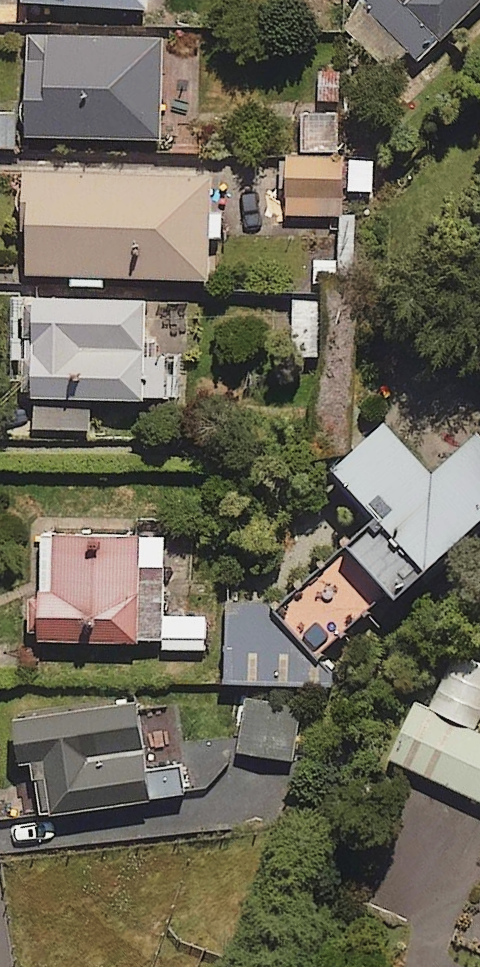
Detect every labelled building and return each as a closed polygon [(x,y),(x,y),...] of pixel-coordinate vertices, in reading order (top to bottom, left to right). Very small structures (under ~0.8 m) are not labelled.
[(418,58),(475,0),(360,0),(418,58)] [(160,31),(24,30),(24,132),(160,132),(160,31)] [(341,99),(341,59),(315,59),(315,99),(341,99)] [(0,108),(0,144),(13,144),(13,108),(0,108)] [(309,152),(285,152),(286,212),(341,211),(339,110),(309,111),(309,152)] [(220,208),(208,208),(208,166),(24,167),(25,273),(68,273),(68,282),(108,282),(108,273),(209,272),(208,238),(220,238),(220,208)] [(314,254),(314,283),(363,284),(364,219),(342,218),(341,254),(314,254)] [(141,293),(21,297),(26,426),(90,424),(89,394),(164,391),(162,334),(143,335),(141,293)] [(321,297),(292,298),(294,353),(323,352),(321,297)] [(478,426),(434,464),(387,410),(331,458),(380,514),(280,602),(229,601),(228,683),(331,684),(331,639),(479,509),(479,428),(478,426)] [(163,530),(54,528),(52,592),(34,591),(33,634),(163,637),(163,645),(204,646),(204,614),(161,613),(163,530)] [(454,650),(429,705),(414,698),(388,754),(479,797),(479,732),(473,728),(479,712),(479,662),(454,650)] [(293,701),(244,694),(236,754),(285,761),(293,701)] [(146,768),(136,698),(14,716),(19,756),(41,753),(49,808),(182,789),(179,764),(146,768)]
